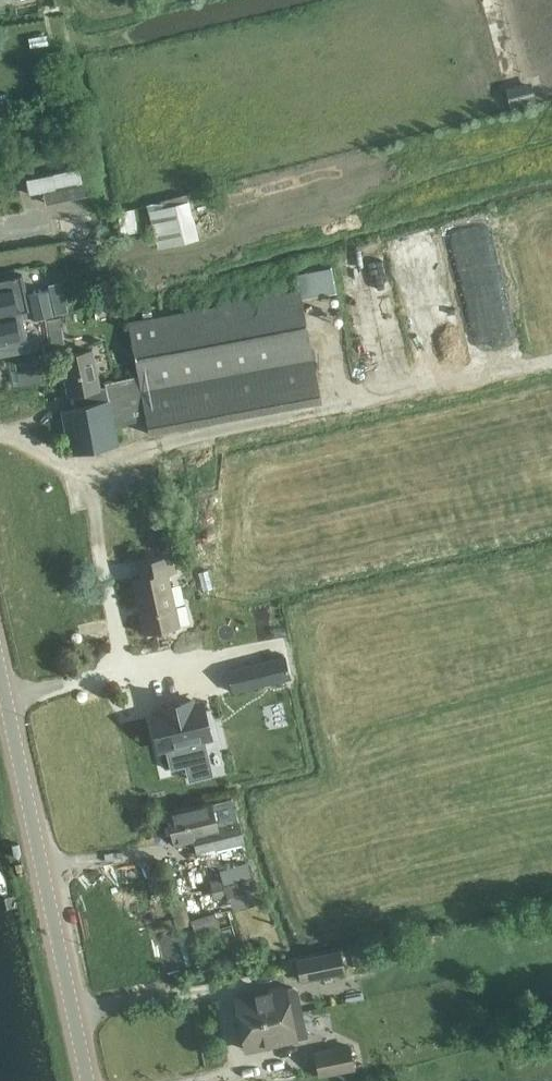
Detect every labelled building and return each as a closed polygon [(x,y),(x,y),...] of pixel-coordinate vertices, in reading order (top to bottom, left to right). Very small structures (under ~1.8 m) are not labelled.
[(531,79),(507,86),(511,104),(536,98),(531,79)] [(357,160),(356,150),(337,155),(338,164),(357,160)] [(65,183),(71,216),(58,218),(62,241),(38,245),(42,263),(65,260),(65,258),(105,251),(98,211),(100,211),(100,202),(93,180),(65,183)] [(161,197),(162,207),(150,210),(159,245),(197,236),(188,200),(187,191),(161,197)] [(62,357),(71,394),(74,394),(76,406),(62,409),(71,454),(119,444),(115,426),(146,419),(149,433),(320,396),(302,299),(336,293),(332,267),(297,273),(299,288),(128,321),(138,375),(105,382),(106,387),(99,389),(91,351),(62,357)] [(2,313),(3,314),(30,308),(32,317),(54,313),(49,289),(26,294),(22,273),(0,278),(0,313),(2,313)] [(19,312),(0,316),(0,353),(27,347),(19,312)] [(48,319),(52,345),(64,343),(59,317),(48,319)] [(22,383),(43,379),(39,363),(18,368),(22,383)] [(167,572),(176,570),(173,554),(138,562),(141,576),(132,578),(143,632),(178,624),(167,572)] [(285,655),(228,669),(233,691),(290,677),(285,655)] [(210,736),(206,720),(203,703),(192,705),(191,700),(170,705),(166,706),(161,707),(162,713),(152,715),(160,748),(165,747),(170,769),(188,765),(187,759),(207,754),(203,737),(210,736)] [(211,803),(169,812),(174,835),(193,831),(198,852),(242,842),(236,816),(215,820),(211,803)] [(250,857),(219,868),(234,908),(265,897),(250,857)] [(199,935),(222,928),(216,909),(193,916),(199,935)] [(379,941),(382,952),(397,949),(395,937),(379,941)] [(303,978),(346,968),(342,949),(299,958),(303,978)] [(237,997),(243,1023),(293,1012),(287,986),(237,997)] [(305,1009),(293,1012),(243,1023),(248,1048),(310,1035),(305,1009)] [(353,1043),(319,1051),(323,1073),(357,1065),(353,1043)]
